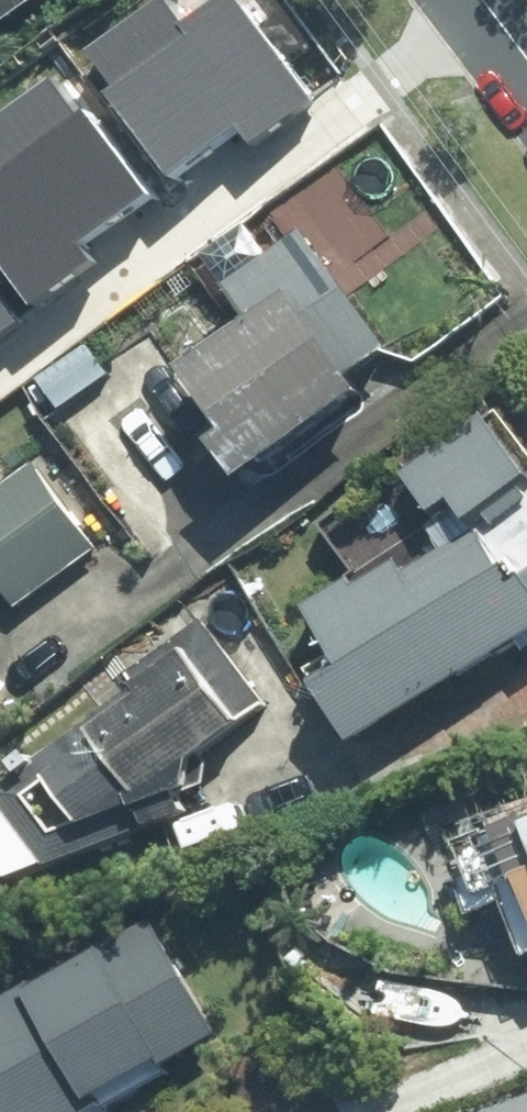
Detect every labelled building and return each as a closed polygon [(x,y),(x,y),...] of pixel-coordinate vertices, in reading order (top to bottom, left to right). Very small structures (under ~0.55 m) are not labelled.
[(34,0),(0,0),(0,25),(34,0)] [(309,98),(236,0),(218,0),(182,26),(162,0),(152,0),(78,54),(172,181),(234,135),(243,147),(309,98)] [(37,300),(103,251),(94,239),(156,193),(62,67),(0,113),(0,150),(5,157),(0,161),(0,250),(37,300)] [(355,373),(392,347),(325,253),(163,368),(245,482),(370,394),(355,373)] [(502,406),(403,476),(433,519),(458,501),(474,523),(367,587),(362,579),(312,609),(339,654),(311,670),(354,741),(522,641),(526,650),(526,440),(502,406)] [(23,604),(98,547),(35,463),(0,490),(0,577),(1,575),(23,604)] [(203,619),(0,766),(0,864),(14,883),(47,860),(56,872),(86,850),(94,861),(119,842),(126,852),(183,811),(171,795),(192,780),(180,764),(264,703),(203,619)] [(526,950),(526,828),(456,855),(479,915),(509,904),(526,950)] [(224,1037),(155,917),(0,1006),(0,1111),(93,1111),(224,1037)] [(485,1111),(526,1111),(526,1095),(485,1111)]
